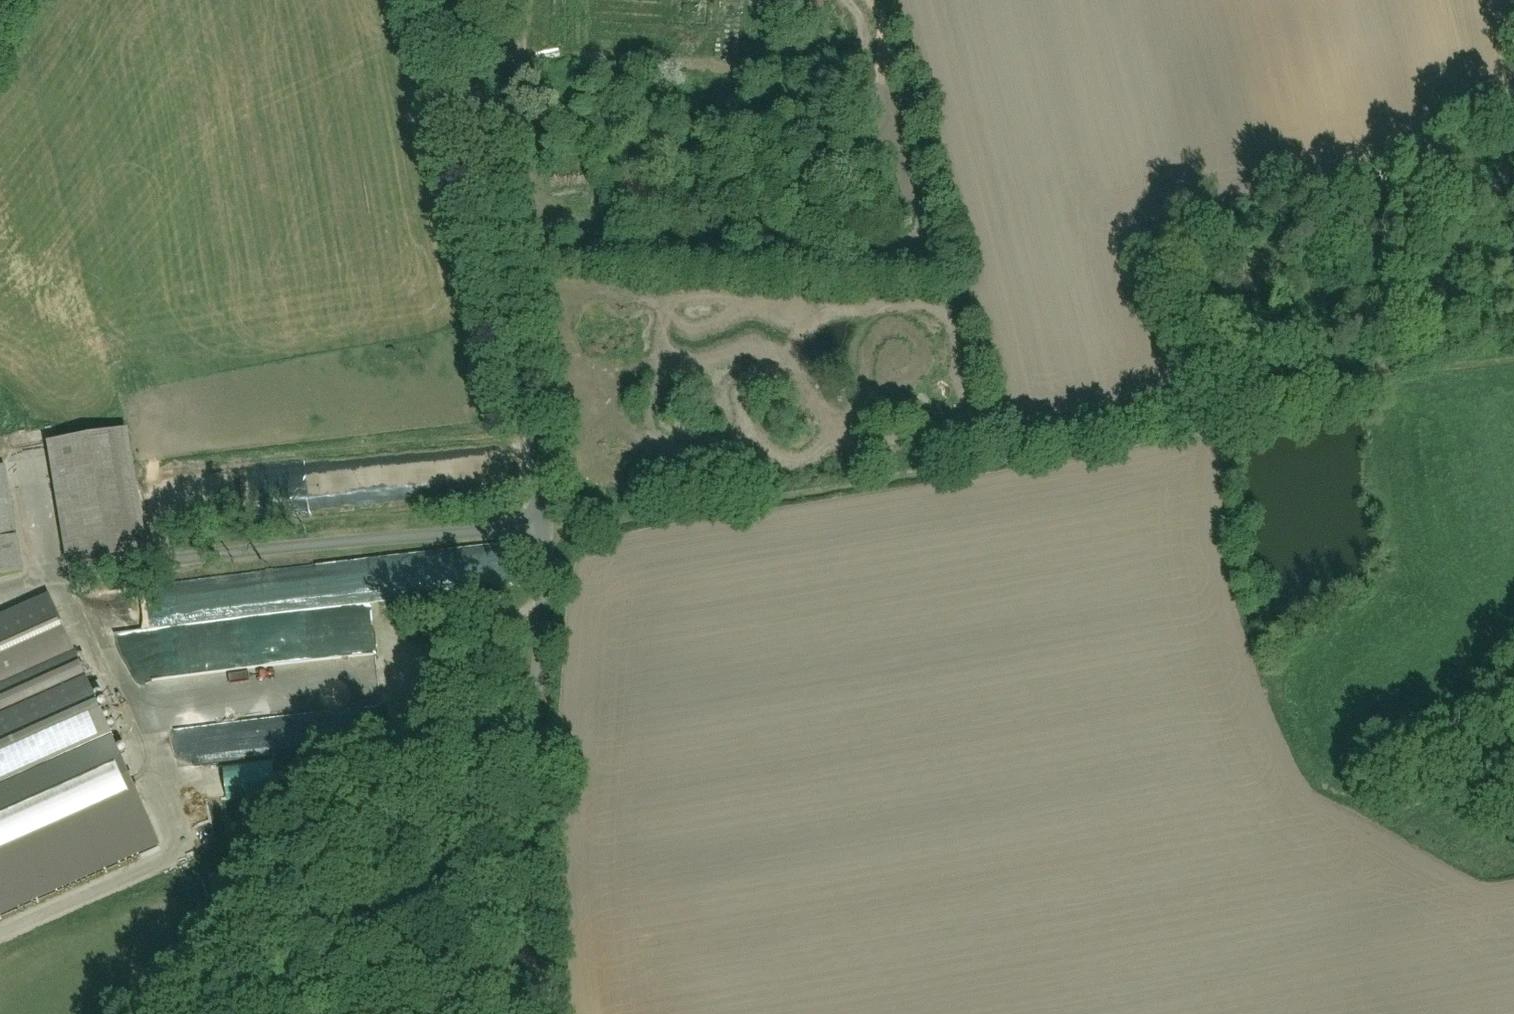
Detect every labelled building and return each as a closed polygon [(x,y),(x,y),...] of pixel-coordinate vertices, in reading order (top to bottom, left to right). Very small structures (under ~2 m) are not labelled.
[(51,445),(68,565),(146,554),(129,434),(51,445)] [(19,571),(0,468),(0,575),(19,571)] [(113,741),(49,599),(0,621),(0,791),(113,741)]
